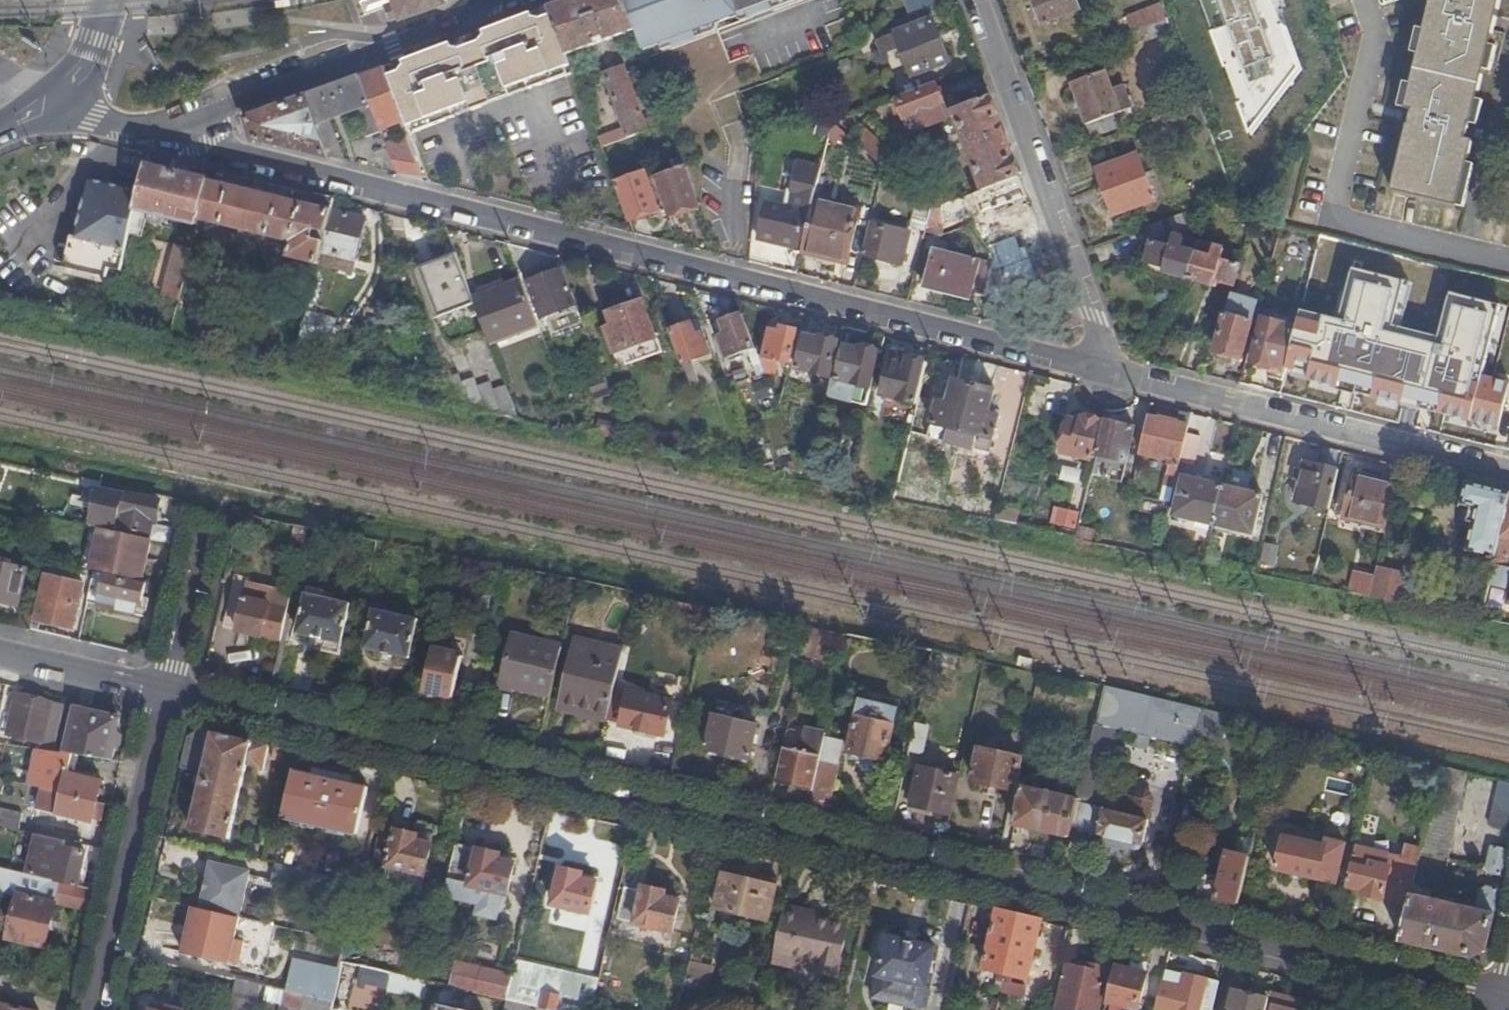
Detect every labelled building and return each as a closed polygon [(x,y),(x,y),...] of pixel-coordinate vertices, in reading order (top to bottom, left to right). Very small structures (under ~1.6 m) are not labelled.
[(367,16),(386,9),(391,22),(400,18),(401,20),(445,3),(443,0),(367,0),(362,2),(367,16)] [(551,7),(569,55),(592,46),(594,50),(599,48),(597,44),(599,44),(597,39),(605,36),(607,40),(636,29),(626,0),(568,0),(551,7)] [(636,29),(645,52),(662,46),(719,24),(739,17),(783,0),(626,0),(636,29)] [(739,17),(741,24),(765,15),(804,0),(783,0),(739,17)] [(912,17),(931,10),(937,8),(934,0),(906,0),(912,17)] [(1080,9),(1077,0),(1035,0),(1043,23),(1080,9)] [(1404,109),(1414,111),(1411,125),(1409,124),(1393,191),(1457,207),(1473,141),(1464,139),(1468,125),(1471,126),(1501,0),(1431,0),(1404,109)] [(1128,18),(1134,35),(1168,22),(1162,5),(1128,18)] [(483,42),(481,42),(500,93),(528,83),(531,90),(576,74),(569,55),(551,7),(490,30),(487,35),(483,42)] [(912,17),(895,24),(893,24),(912,76),(949,62),(931,10),(912,17)] [(719,24),(662,46),(665,53),(721,31),(719,24)] [(479,38),(454,47),(463,49),(481,42),(479,38)] [(447,46),(386,68),(404,117),(411,134),(456,117),(454,111),(500,93),(481,42),(463,49),(454,47),(447,46)] [(624,128),(599,137),(603,147),(637,135),(671,122),(667,112),(645,120),(641,106),(639,107),(624,67),(606,74),(620,113),(619,114),(624,128)] [(386,68),(361,77),(382,132),(387,130),(385,125),(404,117),(386,68)] [(1091,135),(1126,122),(1107,70),(1071,83),(1091,135)] [(306,98),(329,157),(346,161),(330,119),(358,109),(368,137),(382,132),(361,77),(306,98)] [(500,93),(502,100),(531,90),(528,83),(500,93)] [(943,104),(935,84),(898,98),(911,132),(945,120),(939,105),(943,104)] [(454,111),(456,117),(502,100),(500,93),(454,111)] [(1021,176),(991,96),(954,110),(956,115),(984,190),(1021,176)] [(306,98),(248,119),(255,139),(329,157),(306,98)] [(849,135),(835,122),(834,122),(831,136),(845,140),(849,135)] [(896,155),(864,126),(863,125),(852,138),(885,167),(896,155)] [(387,144),(398,175),(423,180),(406,137),(387,144)] [(1138,155),(1097,170),(1113,214),(1154,200),(1138,155)] [(760,239),(803,249),(815,201),(816,196),(823,168),(801,163),(795,192),(799,193),(795,209),(768,203),(760,239)] [(205,180),(149,165),(141,193),(131,235),(142,238),(146,218),(143,217),(145,212),(154,215),(153,220),(180,226),(181,221),(198,225),(200,220),(209,181),(205,180)] [(671,215),(701,204),(688,167),(658,179),(671,215)] [(648,171),(616,183),(630,220),(661,208),(648,171)] [(1028,197),(1021,176),(984,190),(975,193),(981,211),(982,214),(997,208),(999,213),(1005,215),(1011,213),(1014,207),(1012,202),(1028,197)] [(110,268),(122,271),(131,235),(141,193),(92,181),(79,237),(72,235),(64,267),(107,278),(110,268)] [(312,206),(209,181),(200,220),(292,243),(289,258),(318,265),(318,264),(331,211),(334,200),(314,195),(312,206)] [(981,211),(975,193),(964,198),(971,215),(981,211)] [(815,201),(861,211),(862,207),(816,196),(815,201)] [(971,215),(964,198),(958,200),(964,217),(971,215)] [(964,217),(958,200),(931,210),(924,236),(927,236),(927,238),(943,235),(944,225),(964,217)] [(803,250),(833,258),(849,261),(861,211),(815,201),(803,249),(803,250)] [(366,219),(331,211),(318,264),(353,272),(366,219)] [(1186,213),(1147,227),(1152,240),(1191,229),(1186,213)] [(871,224),(863,255),(897,263),(904,232),(871,224)] [(1169,273),(1188,279),(1199,242),(1173,235),(1170,245),(1152,241),(1147,262),(1170,268),(1169,273)] [(1324,249),(1326,238),(1320,236),(1317,247),(1324,249)] [(1233,285),(1242,253),(1199,242),(1188,279),(1209,284),(1210,279),(1233,285)] [(189,260),(192,251),(176,247),(164,297),(179,301),(187,271),(189,260)] [(803,250),(801,258),(831,265),(833,258),(803,250)] [(972,293),(988,296),(992,266),(934,251),(925,286),(971,298),(972,293)] [(474,298),(472,293),(458,254),(418,268),(437,317),(476,303),(474,298)] [(198,263),(189,260),(187,271),(196,273),(198,263)] [(992,266),(988,296),(1003,298),(1007,270),(992,266)] [(542,318),(577,305),(564,269),(529,282),(542,318)] [(521,279),(520,275),(472,293),(474,298),(521,279)] [(538,324),(521,279),(474,298),(476,303),(491,342),(538,324)] [(309,300),(312,290),(302,288),(299,298),(309,300)] [(1257,302),(1232,295),(1216,351),(1241,357),(1257,302)] [(606,328),(616,354),(658,338),(644,300),(609,312),(614,325),(606,328)] [(330,343),(336,318),(309,311),(303,337),(330,343)] [(720,338),(714,341),(722,361),(755,349),(743,315),(722,322),(727,335),(720,337),(720,338)] [(1196,345),(1211,349),(1219,320),(1204,317),(1196,345)] [(1286,370),(1287,365),(1297,326),(1263,318),(1253,361),(1286,370)] [(175,320),(172,329),(182,331),(185,322),(175,320)] [(693,323),(671,330),(692,386),(699,384),(691,361),(712,354),(705,333),(697,336),(693,323)] [(540,329),(538,324),(491,342),(493,346),(540,329)] [(1336,378),(1346,337),(1298,324),(1297,326),(1287,365),(1336,378)] [(779,361),(792,364),(798,331),(781,327),(779,332),(770,329),(763,357),(759,356),(765,373),(775,375),(779,361)] [(830,378),(839,340),(819,335),(818,338),(804,335),(796,369),(830,378)] [(227,342),(224,352),(238,355),(240,345),(227,342)] [(863,400),(868,401),(879,350),(860,346),(859,348),(845,345),(838,380),(866,387),(863,400)] [(285,357),(295,359),(297,350),(287,347),(285,357)] [(1456,368),(1392,353),(1383,390),(1448,405),(1456,368)] [(881,395),(917,403),(927,363),(907,358),(905,365),(890,361),(881,395)] [(459,373),(446,378),(457,405),(472,408),(463,382),(459,373)] [(475,378),(463,382),(472,408),(488,412),(478,386),(475,378)] [(999,415),(988,413),(994,389),(952,379),(947,403),(936,401),(930,424),(946,428),(943,441),(957,445),(959,444),(974,448),(977,435),(993,439),(999,415)] [(491,381),(478,386),(488,412),(504,415),(494,390),(491,381)] [(504,415),(520,419),(507,386),(494,390),(504,415)] [(1508,421),(1508,396),(1498,393),(1492,417),(1508,421)] [(1191,412),(1180,410),(1176,424),(1188,426),(1191,412)] [(1061,451),(1092,459),(1101,420),(1081,416),(1081,421),(1069,418),(1061,451)] [(1463,439),(1492,447),(1498,423),(1469,416),(1463,439)] [(1176,424),(1147,417),(1139,451),(1168,458),(1167,465),(1169,466),(1161,501),(1170,503),(1180,458),(1186,433),(1188,426),(1176,424)] [(1125,462),(1134,426),(1104,420),(1096,456),(1125,462)] [(1492,447),(1499,449),(1505,425),(1498,423),(1492,447)] [(1508,451),(1508,449),(1508,426),(1505,425),(1499,449),(1508,451)] [(1195,462),(1201,437),(1186,433),(1180,458),(1195,462)] [(1320,466),(1335,470),(1340,451),(1325,447),(1320,466)] [(1329,509),(1339,471),(1335,470),(1320,466),(1306,462),(1296,500),(1329,509)] [(1071,514),(1081,516),(1089,483),(1091,476),(1080,473),(1071,514)] [(1399,480),(1373,474),(1372,481),(1397,486),(1399,480)] [(1213,526),(1223,485),(1183,476),(1173,517),(1213,526)] [(1387,525),(1397,486),(1372,481),(1354,477),(1345,515),(1387,525)] [(1508,494),(1508,491),(1467,481),(1461,504),(1477,508),(1467,550),(1493,558),(1508,494)] [(1238,489),(1223,485),(1213,526),(1253,535),(1263,494),(1248,491),(1238,489)] [(96,506),(99,489),(90,487),(87,500),(82,499),(81,503),(96,506)] [(101,529),(116,532),(116,528),(149,535),(153,518),(156,519),(160,502),(99,489),(96,506),(91,526),(101,529)] [(1493,558),(1492,563),(1508,567),(1508,494),(1493,558)] [(81,567),(92,569),(101,529),(91,526),(81,567)] [(297,527),(295,535),(305,537),(307,529),(297,527)] [(142,580),(152,540),(116,532),(101,529),(92,569),(142,580)] [(295,535),(290,557),(301,559),(305,537),(295,535)] [(1266,576),(1270,560),(1259,558),(1256,574),(1266,576)] [(1492,563),(1489,578),(1508,582),(1508,567),(1492,563)] [(19,607),(27,570),(0,564),(0,603),(19,607)] [(1373,597),(1402,603),(1408,574),(1379,568),(1373,597)] [(221,626),(282,642),(290,608),(270,604),(257,601),(260,588),(249,586),(250,579),(233,575),(221,626)] [(46,576),(36,621),(74,630),(84,584),(46,576)] [(138,602),(141,603),(142,599),(146,584),(106,576),(99,606),(135,614),(138,602)] [(273,592),(260,588),(257,601),(270,604),(273,592)] [(312,637),(310,646),(340,652),(351,605),(307,595),(298,633),(312,637)] [(146,613),(149,600),(142,599),(141,603),(139,611),(146,613)] [(374,610),(366,649),(382,653),(393,655),(410,659),(418,620),(374,610)] [(536,689),(535,693),(548,696),(560,647),(512,636),(501,681),(536,689)] [(579,703),(609,711),(622,651),(575,641),(560,705),(578,710),(579,703)] [(464,655),(436,648),(428,687),(437,689),(436,694),(454,698),(464,655)] [(534,699),(535,693),(536,689),(501,681),(498,691),(534,699)] [(1193,745),(1196,735),(1202,709),(1104,687),(1095,723),(1193,745)] [(622,726),(665,736),(674,702),(657,698),(658,693),(648,690),(646,695),(629,691),(622,726)] [(54,752),(61,722),(50,719),(53,703),(18,695),(10,735),(43,743),(42,750),(54,752)] [(860,702),(849,753),(885,761),(894,726),(885,724),(887,716),(877,715),(879,707),(860,702)] [(61,722),(65,706),(53,703),(50,719),(61,722)] [(73,754),(115,760),(118,744),(119,744),(120,744),(121,744),(121,743),(122,742),(122,741),(126,725),(121,722),(121,720),(119,717),(77,707),(74,710),(64,753),(73,754)] [(1222,741),(1229,715),(1202,709),(1196,735),(1222,741)] [(708,751),(749,760),(756,731),(757,727),(757,726),(716,715),(708,751)] [(923,754),(930,726),(916,723),(910,751),(923,754)] [(827,730),(806,725),(800,751),(822,756),(825,737),(827,730)] [(196,743),(188,772),(210,778),(197,836),(235,846),(254,771),(270,775),(277,751),(211,735),(196,743)] [(834,787),(844,741),(825,737),(822,756),(815,783),(834,787)] [(0,744),(0,757),(1,754),(10,755),(11,745),(0,744)] [(813,791),(815,783),(822,756),(800,751),(784,747),(776,783),(790,786),(798,788),(813,791)] [(45,789),(99,802),(103,781),(69,773),(73,754),(64,753),(54,752),(42,750),(37,749),(28,785),(45,789)] [(1014,790),(1022,758),(981,749),(973,781),(1014,790)] [(279,766),(290,769),(293,755),(282,752),(279,766)] [(951,813),(960,774),(920,766),(911,804),(951,813)] [(1448,859),(1467,773),(1440,766),(1422,845),(1421,853),(1448,859)] [(367,788),(301,773),(295,821),(355,835),(367,788)] [(1500,781),(1490,826),(1508,830),(1508,783),(1500,781)] [(810,807),(828,811),(834,788),(815,783),(813,791),(810,807)] [(1078,804),(1079,799),(1024,787),(1015,826),(1070,838),(1072,828),(1078,804)] [(94,823),(96,812),(99,802),(45,789),(40,810),(94,823)] [(1121,814),(1078,804),(1072,828),(1142,845),(1153,801),(1147,791),(1136,797),(1133,810),(1122,807),(1121,814)] [(1126,794),(1122,807),(1133,810),(1136,797),(1126,794)] [(1274,804),(1263,801),(1259,818),(1271,820),(1274,804)] [(102,814),(104,804),(99,802),(96,812),(102,814)] [(20,832),(23,815),(0,810),(0,827),(20,832)] [(425,875),(432,845),(417,842),(418,835),(382,827),(373,862),(387,865),(388,866),(425,875)] [(434,834),(420,830),(418,835),(417,842),(432,845),(434,834)] [(29,875),(78,886),(82,887),(88,861),(84,860),(86,852),(64,848),(65,841),(38,835),(29,875)] [(1250,857),(1253,840),(1237,836),(1234,854),(1250,857)] [(1277,870),(1336,883),(1346,844),(1326,839),(1325,846),(1285,836),(1277,870)] [(1411,897),(1421,853),(1422,845),(1406,841),(1402,857),(1355,847),(1348,886),(1364,890),(1364,895),(1409,905),(1411,897)] [(456,844),(448,881),(508,894),(515,864),(500,861),(501,855),(456,844)] [(1508,852),(1508,849),(1490,845),(1485,866),(1489,873),(1503,876),(1508,852)] [(1198,896),(1239,905),(1250,857),(1234,854),(1228,853),(1222,879),(1207,875),(1202,879),(1198,896)] [(228,919),(242,923),(253,877),(215,867),(211,883),(207,898),(203,914),(228,919)] [(88,910),(93,890),(82,887),(78,886),(29,875),(0,868),(0,891),(18,895),(9,938),(47,948),(58,904),(88,910)] [(582,879),(583,873),(562,868),(553,904),(590,913),(597,883),(596,882),(582,879)] [(597,877),(583,873),(582,879),(596,882),(597,877)] [(748,875),(747,880),(739,878),(723,875),(715,909),(768,922),(778,882),(748,875)] [(479,905),(476,916),(498,921),(503,899),(507,899),(508,894),(448,881),(444,898),(479,905)] [(206,882),(202,897),(207,898),(211,883),(206,882)] [(644,888),(626,884),(619,919),(673,932),(680,901),(666,898),(667,893),(644,888)] [(1486,949),(1500,889),(1486,886),(1480,889),(1475,910),(1411,897),(1409,905),(1402,941),(1472,957),(1486,949)] [(680,901),(681,896),(667,893),(666,898),(680,901)] [(803,911),(786,907),(773,962),(790,966),(793,956),(806,960),(817,962),(815,968),(837,973),(848,927),(817,919),(802,916),(803,911)] [(818,914),(803,911),(802,916),(817,919),(818,914)] [(998,979),(1005,981),(1020,916),(998,911),(985,968),(1000,971),(998,979)] [(236,944),(242,923),(228,919),(203,914),(196,912),(184,960),(239,973),(246,947),(236,944)] [(1028,979),(1042,921),(1020,916),(1005,981),(1010,982),(1012,975),(1028,979)] [(341,963),(354,966),(361,940),(348,937),(346,943),(341,963)] [(886,937),(878,974),(927,985),(935,948),(886,937)] [(693,953),(691,961),(698,963),(700,954),(693,953)] [(431,956),(427,974),(434,975),(438,958),(431,956)] [(793,956),(790,966),(804,969),(806,960),(793,956)] [(1130,969),(1115,965),(1106,1002),(1138,1009),(1147,974),(1140,972),(1142,962),(1132,960),(1130,969)] [(710,991),(716,967),(698,963),(691,961),(686,985),(710,991)] [(1082,968),(1068,965),(1058,1009),(1099,1009),(1108,968),(1083,963),(1082,968)] [(512,980),(455,967),(450,988),(507,1001),(512,980)] [(295,995),(332,1003),(338,977),(300,968),(295,995)] [(384,977),(355,970),(351,984),(381,991),(384,977)] [(1182,988),(1186,974),(1167,970),(1164,984),(1182,988)] [(1158,1009),(1213,1009),(1220,982),(1186,974),(1182,988),(1164,984),(1158,1009)] [(259,1009),(277,1009),(279,995),(238,985),(232,1009),(259,1009)] [(514,1002),(530,1006),(537,1008),(541,1008),(545,996),(518,989),(514,1002)] [(1247,997),(1248,993),(1235,989),(1233,994),(1247,997)] [(296,1009),(331,1009),(332,1003),(295,995),(283,992),(280,1006),(296,1009)] [(1270,998),(1248,993),(1247,997),(1233,994),(1229,1009),(1267,1009),(1270,998)] [(1271,993),(1270,998),(1267,1009),(1308,1009),(1310,1003),(1271,993)] [(594,1007),(560,999),(559,997),(545,994),(545,996),(541,1008),(548,1009),(593,1009),(594,1007)] [(505,1009),(529,1009),(530,1006),(514,1002),(507,1001),(505,1009)]
